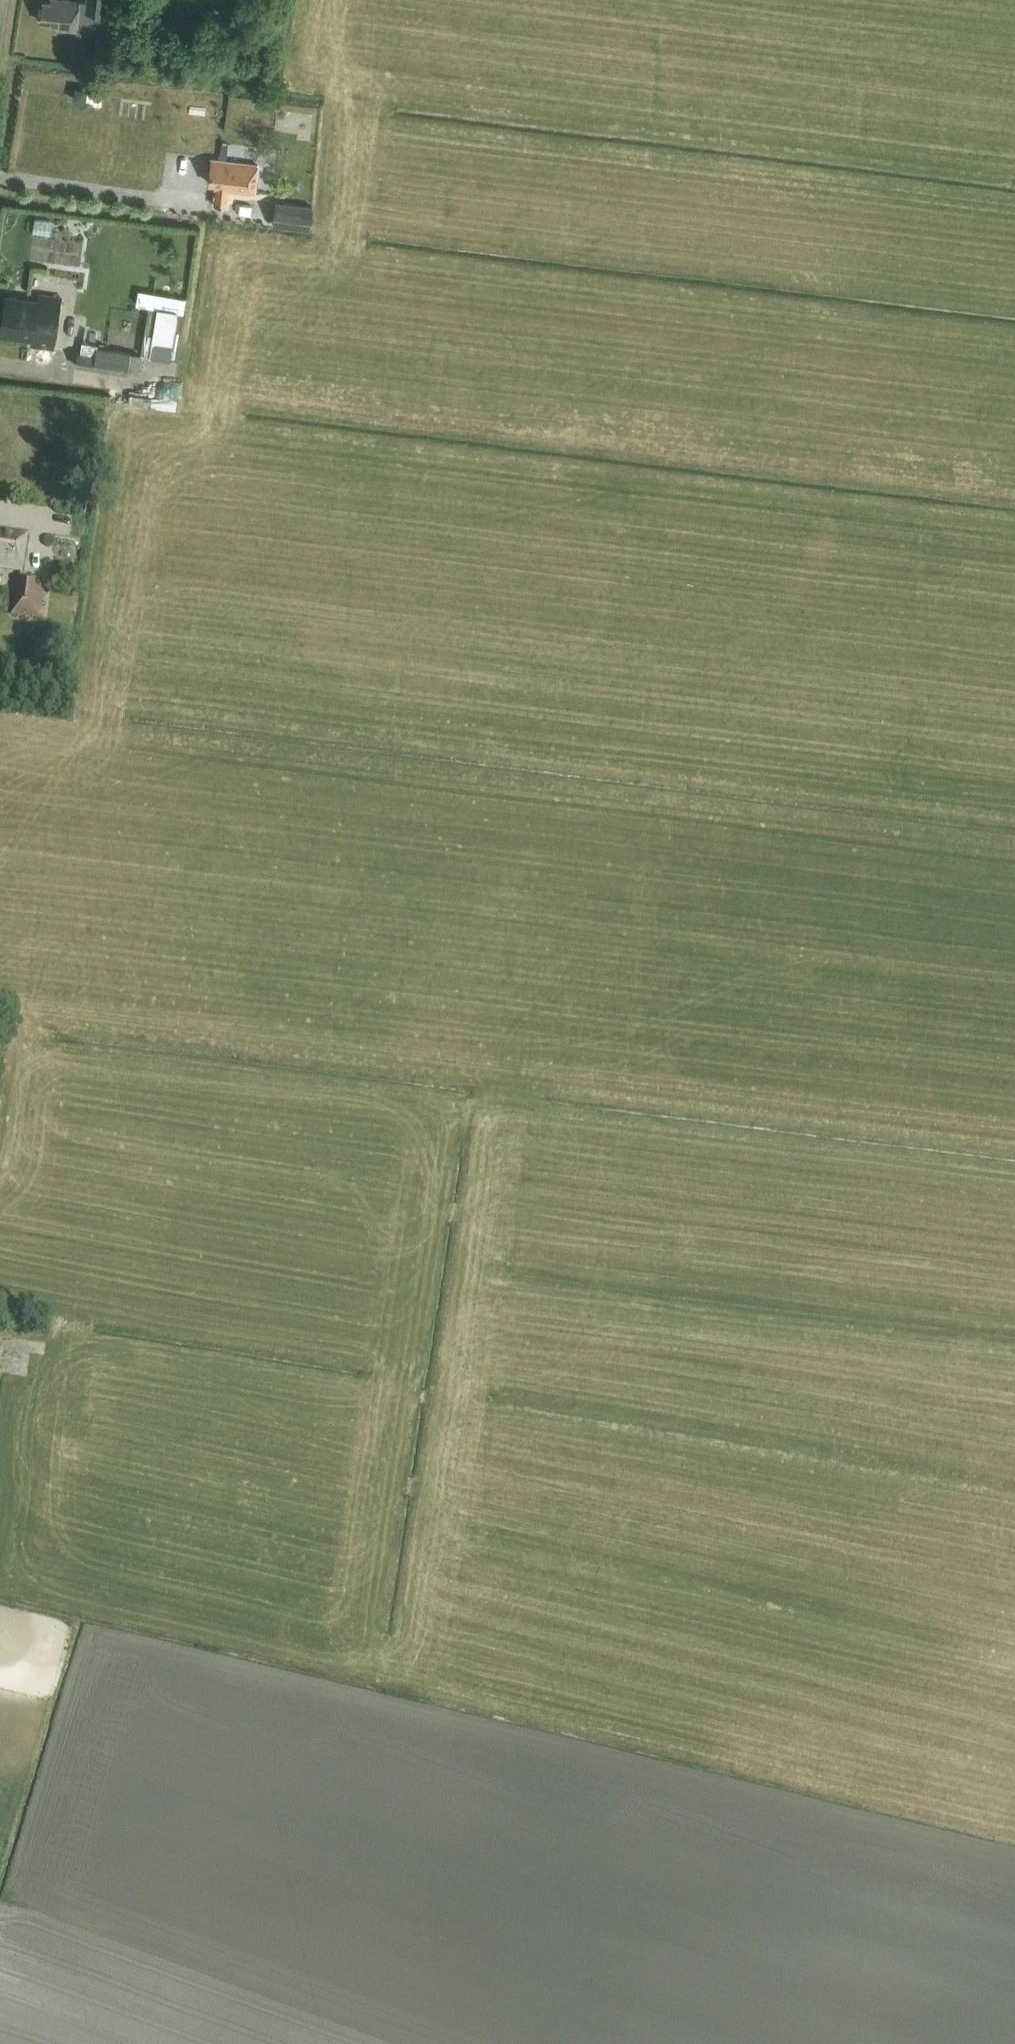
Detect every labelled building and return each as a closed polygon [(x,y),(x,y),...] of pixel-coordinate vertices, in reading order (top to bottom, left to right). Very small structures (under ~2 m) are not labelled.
[(104,27),(108,0),(87,0),(87,3),(65,0),(51,0),(51,3),(43,2),(41,21),(57,23),(57,28),(77,31),(78,27),(104,30),(104,27)] [(255,193),(258,165),(213,160),(210,185),(217,186),(217,190),(220,191),(220,197),(216,196),(215,205),(227,207),(229,190),(255,193)] [(311,229),(313,205),(276,201),(273,225),(311,229)] [(147,353),(180,357),(187,293),(138,288),(136,303),(153,305),(147,353)] [(32,345),(54,348),(61,299),(39,296),(38,301),(6,297),(1,334),(33,339),(32,345)] [(128,370),(131,352),(97,347),(95,355),(78,352),(76,365),(127,373),(128,370)] [(139,372),(142,354),(131,352),(128,370),(139,372)] [(27,535),(0,532),(0,569),(23,572),(27,535)] [(39,617),(43,582),(16,579),(12,614),(39,617)] [(41,672),(28,678),(33,688),(45,682),(41,672)]
